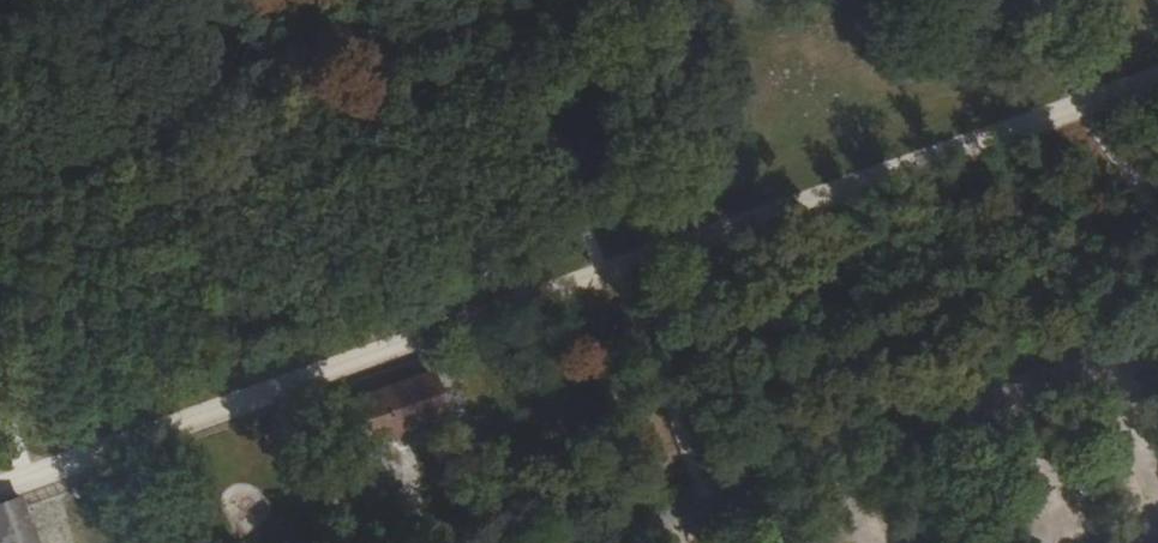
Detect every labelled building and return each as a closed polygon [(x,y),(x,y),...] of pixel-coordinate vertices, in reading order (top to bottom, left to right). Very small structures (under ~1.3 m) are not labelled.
[(360,394),(367,447),(450,417),(433,368),(360,394)] [(20,495),(0,502),(0,542),(38,542),(20,495)]
